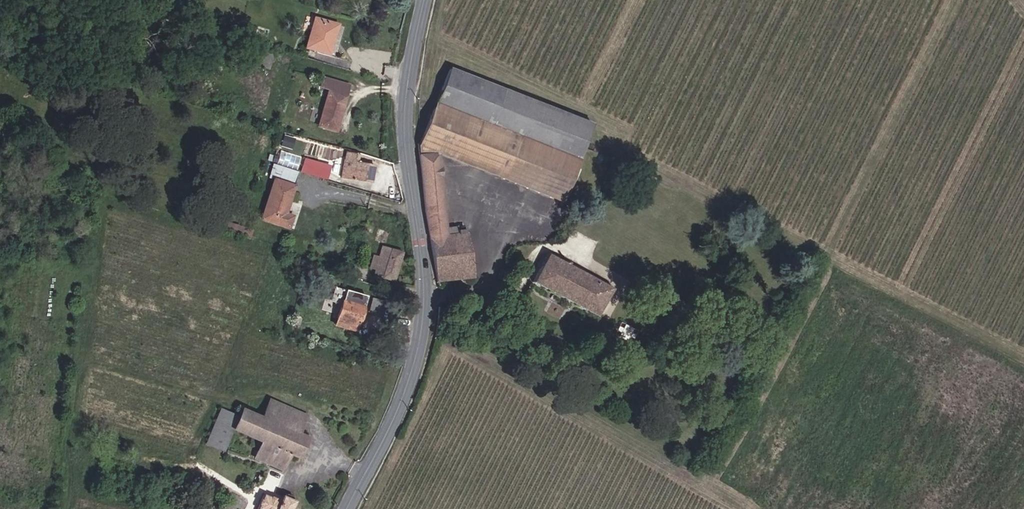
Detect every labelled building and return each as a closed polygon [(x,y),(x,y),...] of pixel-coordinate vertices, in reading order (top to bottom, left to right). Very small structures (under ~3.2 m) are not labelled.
[(306,49),(330,55),(339,24),(314,18),(306,49)] [(594,121),(449,64),(432,112),(428,110),(423,124),(428,125),(420,150),(425,207),(436,281),(474,277),(469,232),(467,233),(466,225),(457,226),(457,233),(449,234),(439,150),(454,156),(470,112),(581,156),(594,121)] [(330,98),(322,127),(337,131),(350,86),(306,73),(302,86),(313,89),(316,94),(330,98)] [(316,94),(313,89),(302,86),(301,90),(316,94)] [(454,156),(566,198),(581,156),(470,112),(454,156)] [(283,145),(293,147),(295,138),(284,136),(283,145)] [(277,165),(299,169),(301,155),(280,151),(277,165)] [(299,171),(310,174),(312,159),(302,157),(299,171)] [(342,176),(372,179),(373,161),(343,157),(342,176)] [(273,164),(270,176),(295,183),(299,171),(273,164)] [(294,218),(283,215),(293,187),(275,181),(263,220),(290,229),(294,218)] [(71,240),(80,242),(81,234),(72,233),(71,240)] [(369,273),(395,279),(400,252),(389,250),(388,254),(374,250),(369,273)] [(592,316),(607,289),(542,253),(527,280),(592,316)] [(352,329),(352,325),(358,304),(340,300),(334,326),(352,329)] [(462,337),(467,340),(471,335),(466,332),(462,337)] [(262,422),(298,435),(305,415),(268,403),(262,422)] [(286,468),(291,455),(298,435),(262,422),(241,415),(233,437),(262,445),(257,459),(286,468)] [(291,455),(300,458),(307,439),(298,435),(291,455)] [(141,495),(159,500),(162,489),(144,484),(141,495)] [(294,506),(291,505),(293,501),(286,498),(284,502),(281,500),(279,505),(264,499),(260,508),(293,508),(294,506)]
